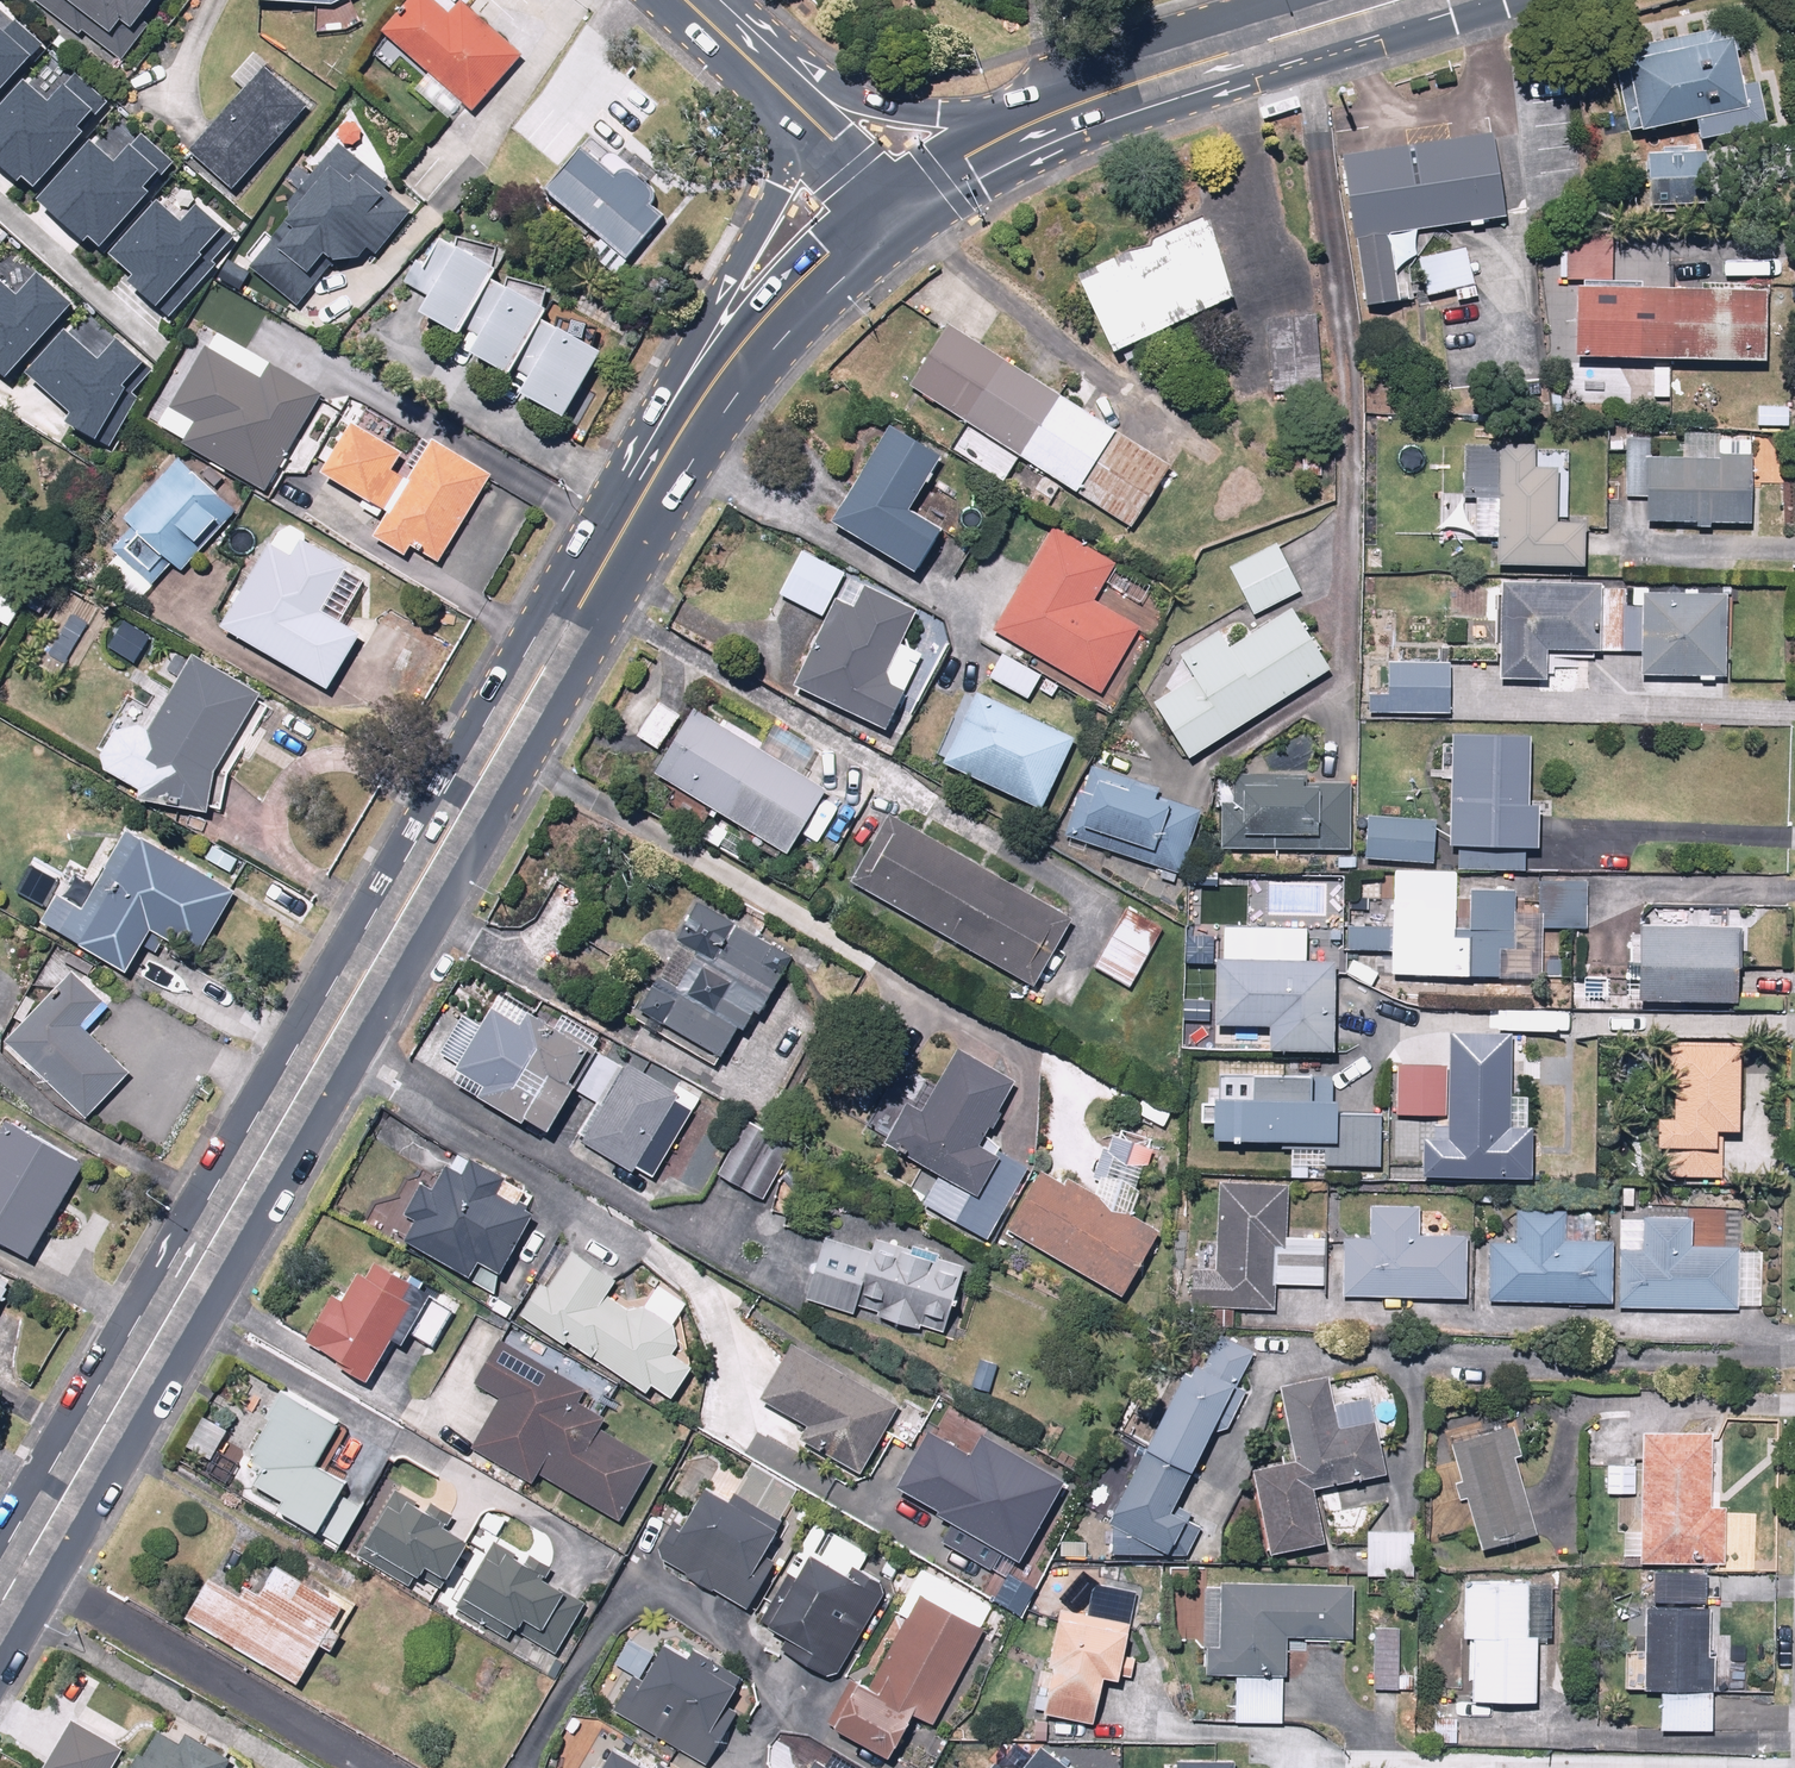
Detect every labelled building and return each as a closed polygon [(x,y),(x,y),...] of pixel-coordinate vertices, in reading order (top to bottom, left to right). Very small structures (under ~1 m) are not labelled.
[(74,35),(75,33),(116,66),(168,0),(30,0),(74,35)] [(376,35),(425,76),(410,95),(447,125),(461,108),(470,116),(517,58),(447,0),(405,0),(376,35)] [(47,40),(14,11),(2,25),(0,23),(0,93),(47,40)] [(1730,31),(1613,53),(1628,138),(1703,124),(1707,144),(1764,133),(1755,87),(1741,89),(1730,31)] [(233,193),(306,108),(258,67),(186,152),(233,193)] [(37,182),(112,98),(80,70),(53,99),(26,75),(0,104),(0,158),(21,176),(25,171),(37,182)] [(93,229),(104,239),(177,158),(142,127),(117,155),(95,136),(41,195),(87,236),(93,229)] [(1484,133),(1337,155),(1361,308),(1391,304),(1381,237),(1443,228),(1497,219),(1484,133)] [(414,214),(334,147),(235,262),(292,311),(323,276),(339,289),(367,257),(373,263),(414,214)] [(575,150),(535,194),(594,244),(582,257),(607,278),(660,216),(649,207),(657,197),(619,165),(608,178),(575,150)] [(1700,157),(1640,155),(1639,212),(1662,213),(1662,206),(1699,207),(1700,157)] [(129,278),(169,312),(239,232),(177,178),(113,251),(135,270),(129,278)] [(1199,222),(1073,281),(1104,356),(1233,303),(1199,222)] [(1613,230),(1558,230),(1555,279),(1562,280),(1558,360),(1759,367),(1763,288),(1693,284),(1692,291),(1672,290),(1675,240),(1640,238),(1637,285),(1610,284),(1613,230)] [(496,263),(439,232),(413,280),(426,287),(417,303),(460,328),(464,321),(491,273),(496,263)] [(10,372),(75,299),(39,267),(20,289),(0,271),(0,363),(10,372)] [(548,304),(491,273),(464,321),(478,328),(468,344),(512,369),(515,363),(542,315),(548,304)] [(600,347),(542,315),(515,363),(530,370),(521,387),(564,411),(600,347)] [(1318,318),(1263,319),(1265,395),(1320,394),(1318,318)] [(68,415),(109,439),(139,389),(132,385),(152,361),(120,326),(99,351),(69,325),(34,367),(74,406),(68,415)] [(1165,469),(946,328),(907,390),(963,425),(947,450),(993,479),(1009,455),(1127,530),(1165,469)] [(253,385),(201,349),(164,410),(189,426),(176,447),(263,500),(323,402),(265,366),(253,385)] [(348,424),(345,429),(313,477),(378,520),(367,537),(398,557),(403,549),(434,569),(492,480),(430,439),(401,483),(386,474),(398,456),(348,424)] [(935,462),(884,430),(825,524),(910,577),(937,533),(904,512),(935,462)] [(1651,438),(1625,436),(1621,500),(1638,501),(1637,524),(1745,530),(1750,441),(1680,437),(1679,461),(1650,459),(1651,438)] [(1530,450),(1461,447),(1460,501),(1473,501),(1472,540),(1494,541),(1494,566),(1578,568),(1579,528),(1551,527),(1553,473),(1530,473),(1530,450)] [(229,510),(174,460),(116,524),(125,531),(108,549),(143,581),(161,561),(173,571),(229,510)] [(1111,567),(1047,530),(990,631),(1103,694),(1138,632),(1090,605),(1111,567)] [(320,617),(344,570),(346,567),(291,539),(283,556),(257,543),(211,634),(326,693),(356,635),(320,617)] [(1271,545),(1226,569),(1249,613),(1294,590),(1271,545)] [(818,617),(838,575),(796,554),(775,597),(818,617)] [(1599,587),(1500,583),(1496,679),(1538,681),(1539,652),(1596,655),(1599,587)] [(4,630),(22,599),(0,587),(0,628),(4,630)] [(913,613),(860,590),(850,610),(832,602),(790,688),(883,733),(920,658),(897,647),(913,613)] [(1722,594),(1639,592),(1637,677),(1720,679),(1722,594)] [(1172,659),(1147,704),(1181,761),(1328,672),(1289,608),(1223,648),(1214,633),(1172,659)] [(257,697),(188,658),(140,730),(133,763),(129,807),(202,818),(203,812),(220,813),(225,778),(264,711),(253,704),(257,697)] [(1449,666),(1388,662),(1386,695),(1365,694),(1364,715),(1447,718),(1449,666)] [(974,695),(939,762),(1037,813),(1072,746),(974,695)] [(694,710),(692,713),(649,775),(775,862),(797,830),(816,843),(840,809),(798,780),(815,754),(772,724),(754,751),(694,710)] [(1525,740),(1446,737),(1442,850),(1452,851),(1452,873),(1520,875),(1521,856),(1532,856),(1533,809),(1522,808),(1525,740)] [(1297,780),(1232,775),(1230,811),(1218,810),(1216,851),(1286,854),(1287,842),(1346,845),(1348,785),(1313,784),(1313,790),(1297,789),(1297,780)] [(1144,866),(1165,805),(1083,778),(1063,839),(1144,866)] [(895,819),(855,887),(1028,990),(1068,922),(895,819)] [(1360,819),(1356,860),(1429,866),(1432,824),(1360,819)] [(228,892),(125,830),(119,828),(56,932),(123,972),(145,936),(187,962),(228,892)] [(1533,884),(1532,931),(1586,932),(1587,885),(1533,884)] [(1377,929),(1344,928),(1343,953),(1386,955),(1385,980),(1490,984),(1491,950),(1509,951),(1512,891),(1465,889),(1463,932),(1452,931),(1453,911),(1422,909),(1422,899),(1379,897),(1377,929)] [(1163,931),(1125,909),(1088,971),(1125,993),(1163,931)] [(629,1007),(632,1009),(714,1060),(732,1032),(738,1036),(748,1018),(752,1021),(787,960),(730,920),(689,921),(676,943),(690,952),(672,987),(649,975),(629,1007)] [(1631,924),(1626,1004),(1732,1010),(1736,930),(1631,924)] [(1328,965),(1211,962),(1209,1028),(1261,1030),(1260,1054),(1325,1056),(1328,965)] [(63,979),(0,1045),(79,1122),(124,1075),(77,1029),(99,1006),(67,976),(63,979)] [(514,1029),(487,1010),(449,1072),(476,1088),(467,1102),(514,1131),(516,1128),(535,1139),(563,1093),(558,1090),(581,1054),(521,1018),(514,1029)] [(1441,1067),(1396,1065),(1394,1120),(1441,1122),(1441,1130),(1413,1129),(1411,1180),(1524,1184),(1527,1098),(1507,1098),(1510,1036),(1443,1033),(1441,1067)] [(1732,1135),(1734,1044),(1656,1044),(1654,1091),(1667,1091),(1666,1124),(1635,1123),(1635,1154),(1649,1154),(1648,1179),(1722,1181),(1724,1135),(1732,1135)] [(1012,1081),(950,1049),(926,1100),(886,1079),(855,1140),(915,1170),(906,1188),(917,1194),(911,1207),(989,1247),(1030,1167),(981,1141),(1012,1081)] [(671,1097),(598,1052),(596,1050),(570,1091),(592,1105),(569,1141),(628,1178),(633,1170),(647,1178),(696,1099),(676,1087),(671,1097)] [(1308,1074),(1219,1077),(1219,1104),(1197,1104),(1197,1127),(1206,1127),(1206,1144),(1318,1146),(1318,1171),(1379,1172),(1380,1114),(1333,1113),(1333,1101),(1308,1101),(1308,1074)] [(2,1126),(0,1130),(0,1247),(26,1261),(76,1165),(2,1126)] [(763,1201),(788,1152),(736,1126),(711,1175),(763,1201)] [(380,1231),(382,1233),(491,1291),(529,1219),(523,1216),(531,1202),(456,1162),(445,1184),(435,1178),(427,1193),(415,1187),(412,1193),(403,1188),(380,1231)] [(1042,1169),(1003,1235),(1116,1301),(1155,1235),(1042,1169)] [(1286,1191),(1217,1189),(1214,1274),(1189,1274),(1187,1306),(1238,1308),(1237,1321),(1271,1322),(1272,1289),(1320,1290),(1322,1241),(1284,1240),(1286,1191)] [(1364,1242),(1340,1240),(1337,1299),(1462,1305),(1465,1241),(1449,1241),(1450,1209),(1366,1205),(1364,1242)] [(1594,1216),(1512,1214),(1511,1245),(1488,1244),(1486,1304),(1608,1309),(1611,1240),(1593,1240),(1594,1216)] [(1687,1222),(1616,1219),(1614,1310),(1759,1313),(1760,1253),(1687,1252),(1687,1222)] [(868,1253),(818,1241),(803,1303),(854,1319),(855,1312),(875,1316),(873,1326),(945,1332),(961,1268),(934,1260),(935,1250),(869,1247),(868,1253)] [(616,1289),(555,1247),(511,1317),(675,1420),(700,1380),(667,1359),(682,1334),(614,1292),(616,1289)] [(452,1313),(371,1266),(362,1280),(355,1276),(338,1304),(326,1297),(296,1348),(363,1387),(388,1343),(397,1349),(404,1337),(429,1352),(452,1313)] [(1202,1528),(1166,1509),(1249,1355),(1202,1330),(1098,1523),(1141,1547),(1180,1568),(1202,1528)] [(581,1390),(497,1340),(469,1386),(497,1403),(467,1454),(527,1490),(534,1479),(611,1525),(648,1463),(594,1431),(600,1422),(572,1405),(581,1390)] [(857,1476),(894,1409),(784,1347),(753,1403),(803,1431),(797,1443),(857,1476)] [(1274,1390),(1290,1464),(1246,1474),(1265,1559),(1319,1547),(1307,1493),(1381,1477),(1374,1445),(1365,1405),(1332,1412),(1325,1378),(1274,1390)] [(337,1424),(283,1393),(278,1390),(238,1461),(251,1468),(236,1494),(314,1538),(345,1483),(314,1465),(337,1424)] [(232,1420),(209,1406),(184,1446),(207,1460),(232,1420)] [(896,1482),(1011,1552),(1059,1475),(975,1424),(961,1447),(930,1427),(896,1482)] [(1431,1541),(1469,1531),(1474,1551),(1529,1538),(1511,1461),(1517,1460),(1509,1425),(1447,1440),(1453,1465),(1432,1470),(1431,1541)] [(1635,1437),(1633,1536),(1619,1536),(1619,1559),(1632,1559),(1632,1569),(1722,1570),(1723,1511),(1706,1511),(1708,1439),(1635,1437)] [(781,1519),(706,1479),(675,1535),(660,1526),(644,1556),(693,1584),(694,1583),(748,1613),(773,1569),(758,1560),(781,1519)] [(448,1519),(391,1487),(353,1556),(409,1588),(419,1571),(439,1582),(460,1545),(439,1533),(448,1519)] [(1411,1532),(1362,1529),(1359,1585),(1407,1588),(1411,1532)] [(575,1594),(497,1544),(456,1611),(534,1660),(575,1594)] [(844,1579),(799,1554),(794,1551),(751,1629),(775,1642),(771,1649),(831,1682),(886,1583),(852,1565),(844,1579)] [(301,1586),(267,1566),(250,1592),(243,1588),(239,1596),(206,1578),(178,1627),(289,1690),(310,1651),(322,1658),(354,1601),(307,1574),(301,1586)] [(1649,1574),(1648,1611),(1640,1610),(1638,1675),(1623,1675),(1622,1695),(1637,1695),(1658,1696),(1657,1732),(1710,1734),(1713,1660),(1705,1660),(1707,1612),(1700,1612),(1701,1575),(1649,1574)] [(1199,1679),(1232,1680),(1231,1725),(1277,1727),(1279,1682),(1282,1682),(1283,1639),(1346,1641),(1348,1588),(1202,1583),(1199,1679)] [(1462,1704),(1530,1707),(1532,1642),(1545,1643),(1547,1589),(1457,1586),(1455,1643),(1464,1643),(1462,1704)] [(981,1630),(916,1596),(863,1696),(847,1687),(823,1733),(878,1761),(900,1719),(927,1733),(981,1630)] [(1032,1719),(1088,1729),(1096,1682),(1111,1685),(1122,1625),(1051,1612),(1032,1719)] [(1396,1676),(1398,1627),(1369,1626),(1366,1693),(1411,1695),(1412,1676),(1396,1676)] [(627,1679),(608,1710),(701,1767),(731,1719),(721,1713),(733,1693),(656,1646),(634,1683),(627,1679)] [(1459,1717),(1427,1714),(1425,1745),(1457,1747),(1459,1717)] [(38,1767),(109,1767),(119,1753),(67,1721),(38,1767)] [(130,1757),(123,1767),(221,1767),(224,1764),(182,1740),(176,1750),(153,1737),(140,1761),(130,1757)] [(611,1752),(609,1751),(598,1767),(635,1767),(611,1752)]
